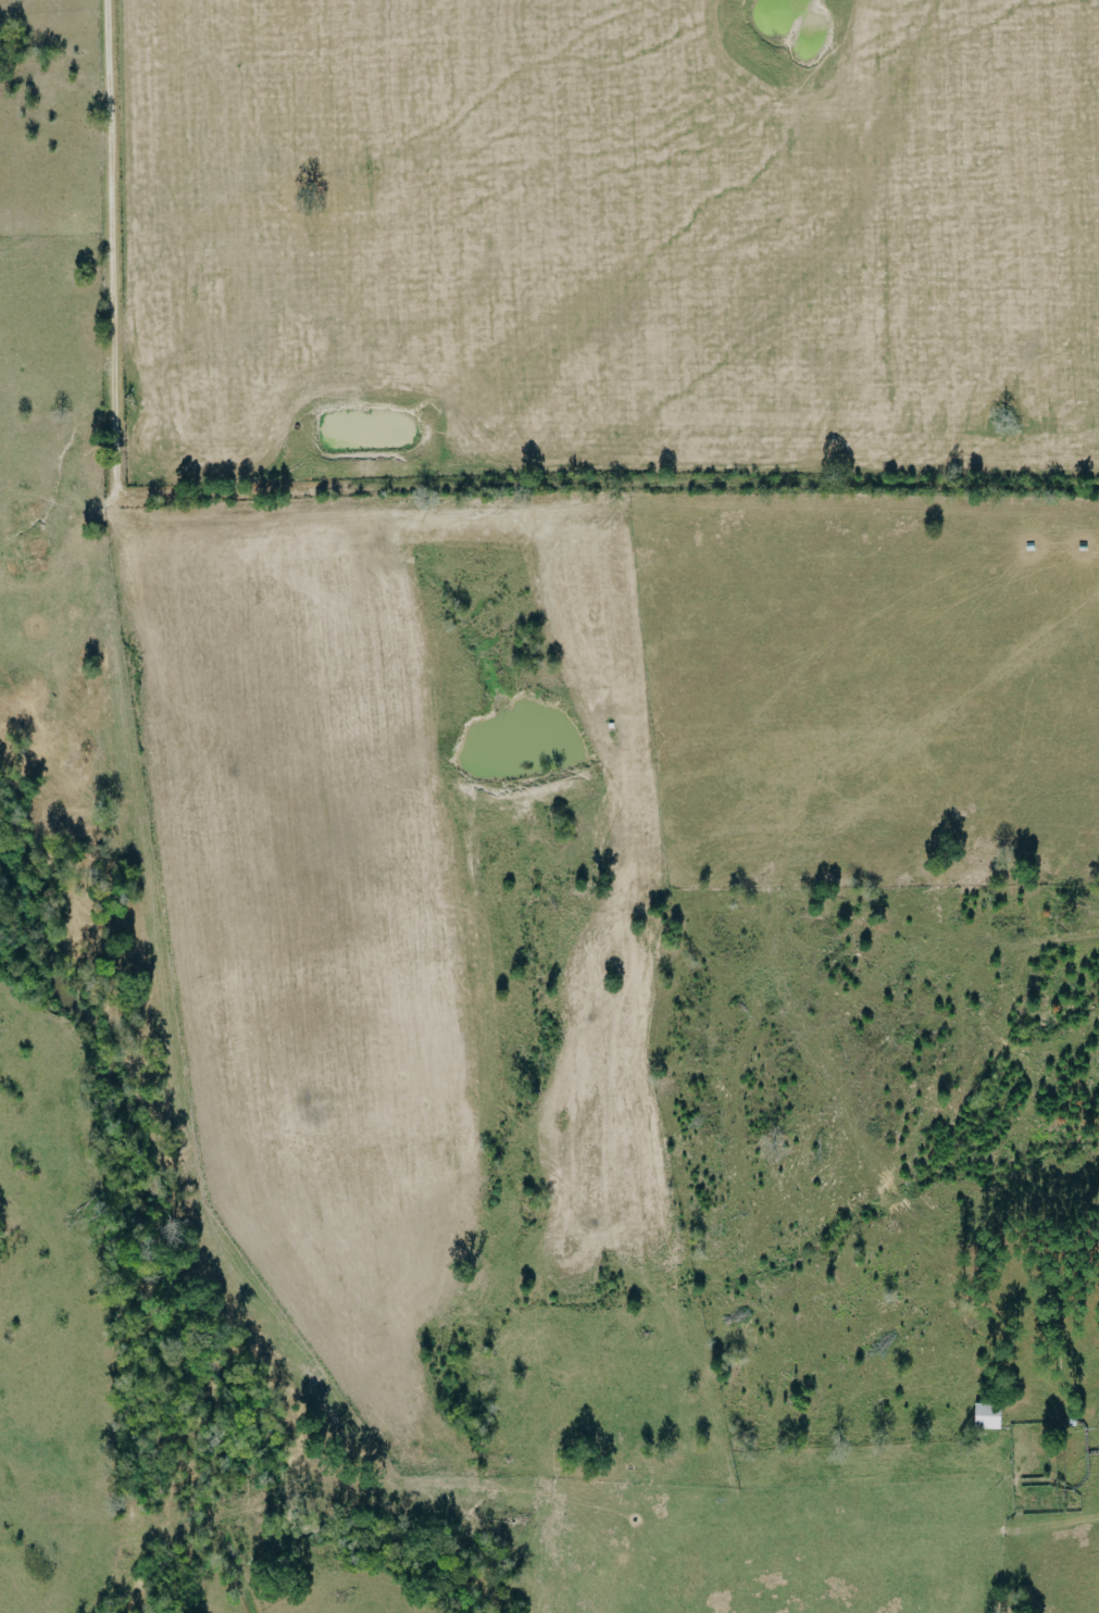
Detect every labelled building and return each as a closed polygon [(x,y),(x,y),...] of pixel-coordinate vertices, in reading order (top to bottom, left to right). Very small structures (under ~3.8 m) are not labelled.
[(1002,1429),(1003,1404),(977,1403),(976,1429),(1002,1429)]
